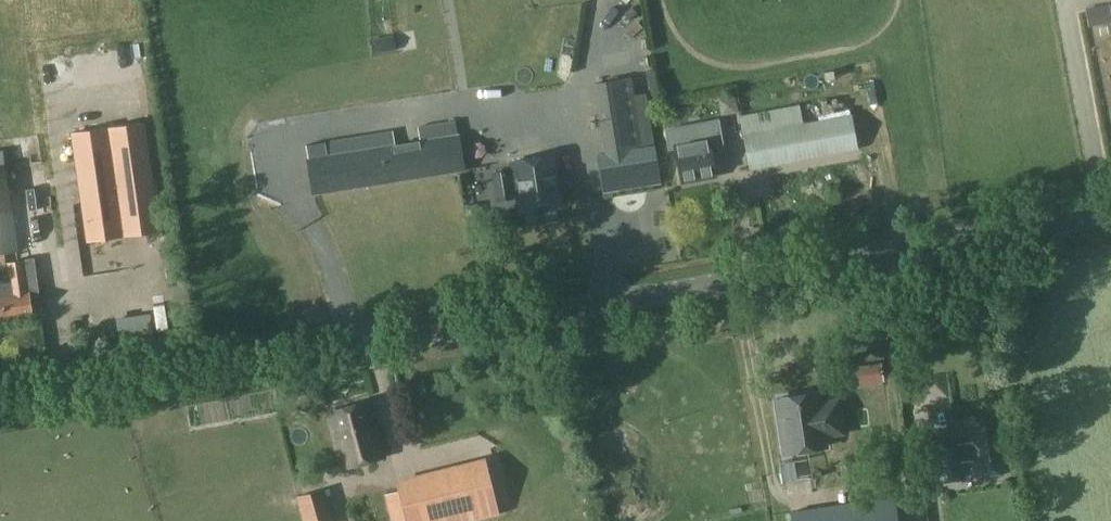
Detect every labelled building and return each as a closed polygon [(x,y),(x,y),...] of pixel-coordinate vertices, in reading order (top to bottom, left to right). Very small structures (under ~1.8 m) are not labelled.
[(1110,4),(1085,8),(1088,26),(1110,22),(1110,11),(1110,4)] [(394,36),(372,40),(374,54),(396,50),(394,36)] [(630,79),(596,85),(607,154),(606,155),(597,156),(603,191),(607,190),(608,197),(614,196),(612,190),(660,182),(655,151),(655,146),(654,140),(646,95),(634,97),(633,97),(630,79)] [(788,126),(784,108),(739,116),(749,170),(858,149),(850,114),(788,126)] [(718,120),(667,130),(670,148),(676,147),(682,182),(716,175),(713,160),(725,157),(718,120)] [(107,128),(73,132),(89,241),(123,237),(123,236),(125,236),(159,231),(143,122),(109,127),(107,128)] [(394,145),(309,158),(314,195),(464,171),(458,135),(421,141),(421,142),(394,146),(394,145)] [(561,205),(553,155),(512,162),(520,212),(561,205)] [(514,198),(509,169),(492,172),(497,201),(514,198)] [(8,197),(0,198),(0,254),(4,253),(16,251),(8,197)] [(0,277),(0,319),(32,314),(42,313),(34,260),(24,261),(8,264),(9,276),(0,277)] [(854,386),(885,381),(882,364),(851,368),(854,386)] [(818,392),(776,399),(784,453),(826,447),(825,436),(843,433),(838,401),(820,403),(818,392)] [(384,456),(368,402),(328,413),(344,468),(384,456)] [(973,461),(975,475),(1008,470),(1001,416),(967,421),(970,441),(957,443),(956,436),(935,439),(941,482),(963,479),(960,463),(973,461)] [(886,460),(886,450),(866,451),(866,460),(886,460)] [(852,461),(840,462),(843,486),(855,485),(852,461)] [(432,475),(398,483),(407,520),(443,520),(432,475)] [(297,496),(304,520),(332,520),(324,489),(297,496)] [(790,515),(791,520),(897,520),(893,499),(790,515)]
